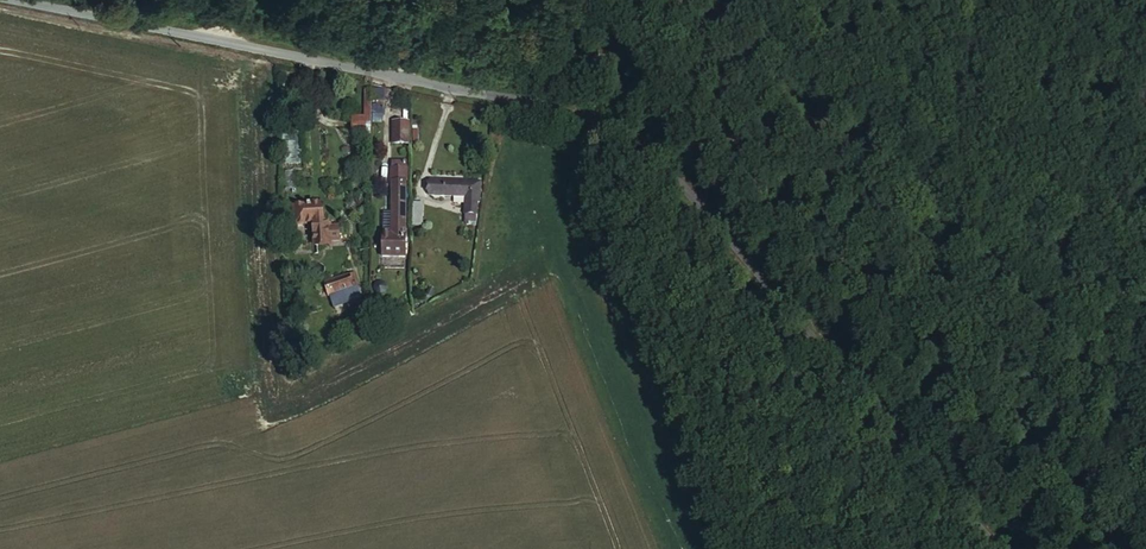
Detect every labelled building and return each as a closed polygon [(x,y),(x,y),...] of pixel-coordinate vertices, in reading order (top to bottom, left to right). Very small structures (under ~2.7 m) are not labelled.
[(370,123),(384,123),(385,88),(364,88),(363,115),(352,114),(351,132),(370,133),(370,123)] [(410,118),(392,117),(392,141),(410,142),(410,118)] [(429,192),(464,192),(472,193),(472,178),(429,178),(429,192)] [(472,193),(464,192),(463,209),(478,209),(480,178),(472,178),(472,193)] [(405,185),(393,185),(393,209),(393,232),(393,242),(405,241),(405,185)] [(320,198),(292,201),(294,220),(322,218),(320,198)] [(425,200),(411,200),(411,225),(424,225),(425,200)] [(393,232),(393,209),(376,210),(376,231),(393,232)] [(327,236),(326,225),(325,224),(296,227),(298,240),(327,238),(327,236)] [(335,225),(326,225),(327,236),(337,235),(335,225)] [(405,254),(405,241),(393,242),(393,232),(376,231),(374,231),(375,255),(405,254)] [(348,273),(324,281),(328,291),(352,283),(348,273)]
